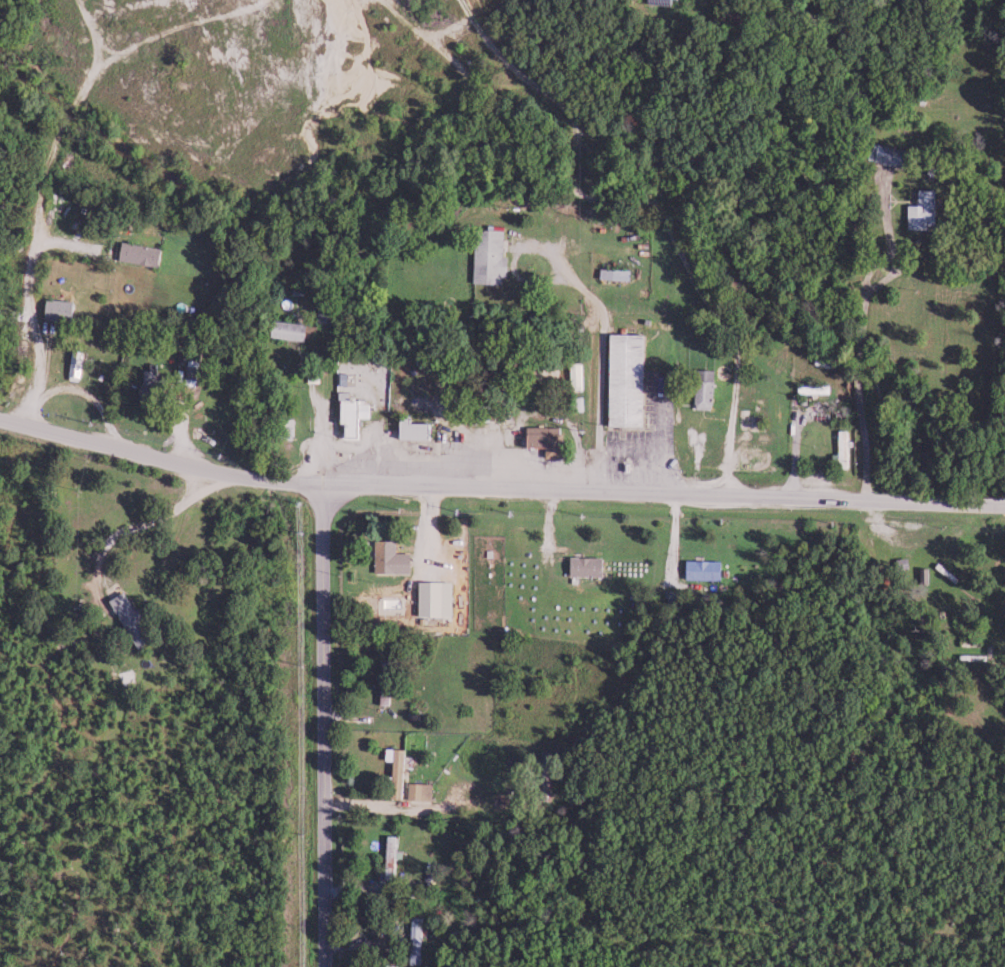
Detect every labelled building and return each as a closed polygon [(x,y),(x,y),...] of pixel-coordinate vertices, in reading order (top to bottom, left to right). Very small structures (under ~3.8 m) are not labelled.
[(877,143),(874,159),(906,165),(908,149),(877,143)] [(941,189),(924,189),(925,205),(913,205),(913,229),(941,229),(941,189)] [(508,231),(508,284),(479,284),(480,230),(508,231)] [(127,241),(124,260),(161,267),(164,248),(127,241)] [(596,277),(627,279),(627,268),(596,267),(596,277)] [(80,302),(76,323),(47,318),(48,308),(57,310),(59,299),(80,302)] [(313,338),(314,323),(268,321),(267,336),(313,338)] [(615,334),(649,335),(649,428),(613,428),(615,334)] [(71,374),(86,377),(91,356),(76,353),(71,374)] [(574,389),(591,390),(591,361),(575,361),(574,389)] [(565,368),(565,383),(533,383),(533,367),(565,368)] [(699,408),(716,409),(719,370),(701,369),(699,408)] [(143,383),(136,383),(135,395),(159,396),(160,371),(144,371),(143,383)] [(174,379),(171,400),(148,397),(150,375),(174,379)] [(183,389),(185,377),(202,380),(200,392),(183,389)] [(839,385),(839,397),(802,396),(802,385),(839,385)] [(364,437),(347,436),(347,422),(343,422),(343,392),(353,392),(353,399),(370,399),(370,404),(375,404),(375,417),(364,417),(364,437)] [(572,409),(582,409),(582,396),(571,396),(572,409)] [(482,424),(499,424),(499,405),(481,405),(482,424)] [(301,418),(301,437),(286,437),(285,418),(301,418)] [(436,439),(436,424),(416,424),(416,419),(402,418),(402,438),(436,439)] [(566,427),(531,427),(531,447),(551,447),(551,459),(567,459),(566,427)] [(845,466),(845,430),(835,430),(836,467),(845,466)] [(842,431),(855,431),(855,469),(842,469),(842,431)] [(378,540),(401,540),(401,554),(416,554),(416,575),(378,575),(378,540)] [(577,557),(576,577),(611,577),(610,556),(577,557)] [(951,556),(941,566),(963,585),(973,574),(951,556)] [(922,567),(920,557),(906,561),(909,571),(922,567)] [(692,579),(692,562),(728,562),(728,579),(692,579)] [(935,569),(927,569),(927,583),(935,584),(935,569)] [(449,615),(449,581),(415,580),(415,615),(449,615)] [(125,590),(110,599),(143,652),(161,640),(125,590)] [(376,703),(388,704),(390,660),(378,660),(376,703)] [(389,760),(387,798),(401,799),(403,748),(382,747),(382,759),(389,760)] [(429,799),(429,782),(405,782),(404,799),(429,799)] [(395,858),(401,858),(401,849),(392,849),(393,835),(383,834),(382,878),(394,878),(395,858)] [(406,963),(419,964),(420,917),(408,916),(406,963)]
